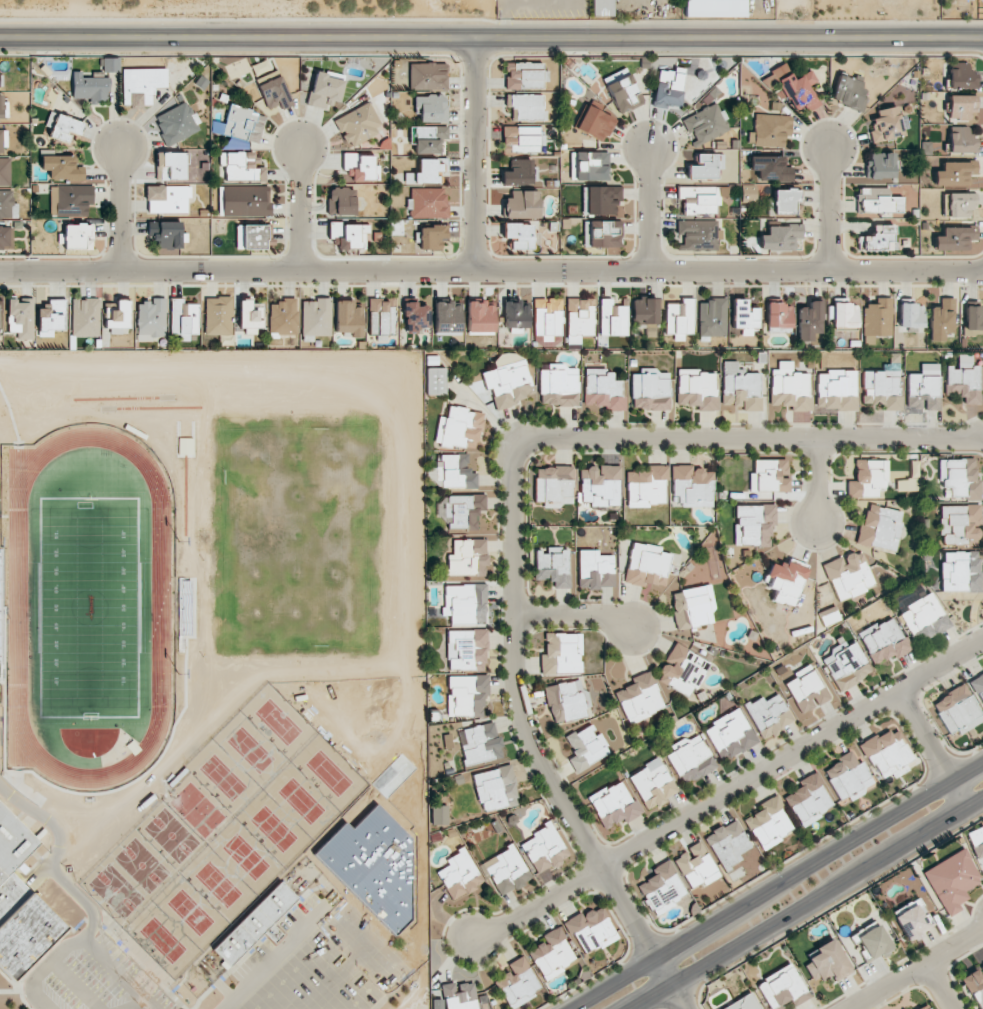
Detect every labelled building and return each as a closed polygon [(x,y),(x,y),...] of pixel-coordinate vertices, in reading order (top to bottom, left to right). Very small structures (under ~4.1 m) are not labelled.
[(612,16),(612,0),(591,0),(592,16),(612,16)] [(746,17),(746,0),(685,0),(685,17),(746,17)] [(103,58),(103,73),(119,72),(119,58),(103,58)] [(254,75),(270,70),(267,60),(251,65),(254,75)] [(409,90),(446,89),(446,63),(409,64),(409,90)] [(506,89),(542,89),(542,81),(548,82),(548,71),(542,71),(542,63),(506,63),(506,89)] [(976,89),(977,72),(968,72),(968,63),(948,63),(947,89),(976,89)] [(794,109),(802,104),(808,113),(820,105),(809,86),(817,81),(810,70),(794,80),(783,64),(771,72),(794,109)] [(652,106),(677,111),(685,69),(674,67),(673,72),(659,70),(652,106)] [(618,114),(642,104),(627,68),(602,78),(618,114)] [(123,105),(152,105),(152,87),(167,87),(166,69),(122,70),(123,105)] [(73,100),(98,100),(109,100),(109,77),(103,77),(103,72),(73,72),(73,100)] [(344,78),(314,72),(308,105),(330,110),(332,101),(339,102),(344,78)] [(863,111),(867,96),(860,94),(864,81),(838,74),(831,102),(863,111)] [(280,109),(291,106),(283,76),(258,84),(266,109),(279,105),(280,109)] [(511,121),(544,120),(543,94),(505,95),(506,107),(511,107),(511,121)] [(447,122),(447,95),(414,95),(414,112),(420,112),(420,122),(447,122)] [(976,95),(948,96),(948,120),(969,120),(969,109),(976,109),(976,95)] [(201,131),(188,102),(154,116),(167,145),(201,131)] [(333,119),(339,133),(342,131),(350,148),(378,135),(375,128),(380,125),(370,103),(333,119)] [(683,116),(693,145),(731,133),(724,110),(719,111),(717,105),(683,116)] [(260,142),(265,113),(228,106),(223,135),(260,142)] [(575,130),(604,143),(615,118),(586,106),(575,130)] [(876,111),(878,117),(869,119),(874,143),(904,136),(902,129),(907,128),(904,116),(899,117),(897,106),(876,111)] [(84,124),(58,113),(48,137),(67,144),(71,133),(79,136),(84,124)] [(784,147),(784,135),(791,136),(791,116),(754,114),(754,132),(748,132),(748,146),(784,147)] [(539,126),(502,127),(503,153),(539,152),(539,145),(545,145),(545,135),(539,135),(539,126)] [(434,127),(435,140),(414,140),(414,154),(439,154),(439,140),(447,140),(447,127),(434,127)] [(434,139),(433,127),(414,127),(414,139),(434,139)] [(949,153),(976,153),(976,139),(969,139),(970,127),(949,127),(949,153)] [(185,180),(185,153),(156,152),(156,180),(185,180)] [(265,182),(266,168),(252,167),(253,152),(219,152),(219,166),(225,166),(225,181),(265,182)] [(608,152),(570,152),(570,180),(608,181),(608,152)] [(894,178),(895,154),(870,153),(870,162),(866,162),(866,178),(894,178)] [(380,181),(379,165),(373,166),(373,154),(345,155),(345,181),(380,181)] [(688,179),(716,179),(716,169),(724,169),(724,154),(696,154),(696,166),(688,166),(688,179)] [(84,181),(84,167),(74,167),(74,156),(41,155),(41,170),(49,171),(49,180),(84,181)] [(750,171),(758,170),(758,181),(793,180),(793,167),(783,167),(783,156),(750,157),(750,171)] [(10,158),(0,158),(0,185),(10,185),(10,158)] [(419,158),(418,173),(405,173),(405,182),(442,184),(442,173),(447,173),(447,159),(419,158)] [(532,184),(531,159),(510,160),(510,171),(502,171),(502,185),(532,184)] [(934,185),(967,186),(967,175),(976,175),(977,162),(942,161),(942,171),(934,171),(934,185)] [(92,186),(50,186),(50,215),(93,215),(92,186)] [(147,213),(188,213),(189,186),(147,186),(147,213)] [(269,186),(219,186),(219,216),(269,216),(269,186)] [(622,187),(583,186),(583,215),(616,215),(616,201),(622,201),(622,187)] [(720,187),(678,187),(677,199),(683,199),(683,214),(714,215),(714,206),(720,206),(720,187)] [(328,215),(355,215),(355,188),(328,188),(328,215)] [(441,188),(409,188),(408,210),(410,210),(410,218),(447,218),(447,195),(441,195),(441,188)] [(857,213),(903,213),(903,197),(889,197),(889,188),(857,188),(857,213)] [(773,190),(774,215),(799,214),(799,189),(773,190)] [(0,190),(0,218),(18,218),(18,202),(13,202),(12,190),(0,190)] [(539,219),(539,191),(511,190),(511,198),(504,198),(503,218),(539,219)] [(717,220),(677,220),(676,234),(683,234),(683,249),(716,249),(716,240),(720,240),(720,231),(717,231),(717,220)] [(583,221),(584,248),(621,247),(621,221),(583,221)] [(184,249),(184,236),(181,236),(181,223),(156,222),(155,248),(184,249)] [(504,239),(510,238),(510,249),(532,249),(531,223),(503,224),(504,239)] [(370,224),(329,224),(329,238),(337,238),(337,248),(366,248),(366,233),(370,233),(370,224)] [(64,248),(92,248),(92,225),(64,225),(64,248)] [(266,225),(236,225),(236,248),(266,248),(266,225)] [(448,238),(447,225),(419,226),(419,250),(441,249),(441,238),(448,238)] [(760,235),(760,250),(793,250),(794,240),(802,240),(802,225),(767,225),(767,235),(760,235)] [(894,225),(878,225),(879,235),(858,235),(858,251),(895,250),(894,225)] [(12,249),(12,226),(0,226),(0,249),(12,249)] [(942,227),(942,236),(934,236),(934,250),(967,250),(967,241),(977,240),(976,227),(942,227)] [(232,335),(232,298),(205,297),(204,335),(232,335)] [(269,334),(297,334),(297,298),(283,298),(283,303),(269,303),(269,334)] [(632,326),(657,327),(658,309),(662,309),(663,299),(633,298),(632,326)] [(858,327),(858,304),(847,304),(847,298),(833,298),(833,328),(858,327)] [(892,335),(891,298),(877,298),(877,304),(863,304),(864,345),(875,344),(875,336),(892,335)] [(930,307),(930,342),(944,342),(944,333),(954,333),(954,298),(940,298),(939,307),(930,307)] [(16,301),(16,299),(8,299),(7,336),(33,336),(34,301),(16,301)] [(64,299),(48,300),(48,304),(38,304),(39,337),(54,336),(53,330),(64,330),(64,299)] [(72,336),(99,336),(100,299),(72,299),(72,336)] [(198,304),(183,304),(183,299),(170,299),(171,335),(198,334),(198,304)] [(302,299),(302,336),(331,336),(331,299),(302,299)] [(534,335),(542,336),(542,341),(553,342),(553,335),(561,335),(562,299),(534,299),(534,335)] [(567,344),(581,344),(581,336),(594,336),(594,299),(566,299),(567,344)] [(627,335),(627,306),(612,306),(612,299),(600,299),(600,335),(627,335)] [(666,304),(666,334),(674,334),(674,341),(685,341),(685,333),(692,334),(693,299),(681,299),(681,304),(666,304)] [(727,300),(699,299),(698,336),(726,337),(727,300)] [(757,308),(747,308),(747,299),(732,300),(733,329),(742,329),(742,334),(758,334),(757,308)] [(798,342),(813,341),(813,334),(822,333),(821,299),(808,299),(808,307),(798,308),(798,342)] [(129,300),(116,300),(116,307),(105,307),(105,328),(129,328),(129,300)] [(166,338),(165,300),(137,300),(137,339),(166,338)] [(239,327),(245,327),(245,334),(257,334),(257,327),(262,327),(262,304),(250,304),(250,300),(239,300),(239,327)] [(336,333),(351,333),(351,338),(362,338),(362,307),(354,307),(354,300),(335,300),(336,333)] [(462,332),(461,300),(434,301),(435,333),(462,332)] [(467,331),(494,332),(495,306),(485,305),(486,301),(468,300),(467,331)] [(504,301),(505,328),(529,327),(528,305),(520,305),(520,301),(504,301)] [(369,334),(394,334),(394,302),(369,302),(369,334)] [(404,303),(405,333),(418,332),(417,328),(429,327),(428,306),(418,306),(418,302),(404,303)] [(767,304),(768,333),(792,332),(791,303),(767,304)] [(923,304),(900,304),(900,328),(924,327),(923,304)] [(965,335),(982,335),(982,307),(965,307),(965,335)] [(438,365),(426,365),(426,356),(438,356),(438,365)] [(481,373),(503,366),(505,370),(522,365),(525,366),(528,377),(533,393),(524,395),(525,398),(514,401),(515,405),(496,411),(492,397),(493,396),(491,388),(486,390),(481,373)] [(946,366),(952,366),(952,369),(971,369),(971,367),(972,365),(978,365),(979,367),(979,390),(980,390),(980,404),(964,404),(964,397),(959,397),(959,394),(945,394),(945,385),(946,385),(946,366)] [(445,395),(426,395),(426,368),(444,368),(445,395)] [(538,369),(562,370),(564,371),(564,375),(576,375),(576,382),(578,382),(578,405),(571,405),(571,406),(558,406),(558,404),(557,404),(555,406),(551,405),(549,404),(540,404),(540,395),(538,395),(538,369)] [(817,373),(827,374),(827,380),(836,380),(836,377),(843,377),(843,370),(856,370),(855,396),(857,396),(857,410),(844,410),(844,411),(835,411),(835,409),(822,408),(822,407),(815,407),(816,397),(817,397),(817,373)] [(862,371),(883,371),(883,377),(899,377),(899,388),(900,388),(900,396),(902,396),(902,410),(883,410),(883,404),(871,404),(871,403),(861,403),(861,396),(864,396),(864,389),(862,389),(862,371)] [(584,376),(586,375),(587,374),(592,374),(594,376),(604,376),(604,374),(606,372),(611,372),(612,373),(612,381),(621,381),(621,397),(624,397),(624,410),(605,411),(605,405),(594,405),(594,403),(590,403),(590,404),(583,404),(583,387),(584,386),(584,376)] [(677,376),(679,376),(680,374),(686,375),(687,376),(697,376),(697,373),(699,372),(704,372),(705,373),(714,373),(715,389),(716,389),(716,397),(717,397),(717,411),(698,411),(698,406),(687,406),(687,403),(684,403),(684,404),(676,404),(676,386),(678,386),(677,376)] [(771,376),(772,376),(773,374),(779,374),(780,376),(791,376),(791,374),(792,372),(798,372),(799,373),(808,373),(808,397),(811,397),(811,411),(791,411),(791,406),(781,406),(781,403),(777,403),(777,405),(769,405),(769,386),(771,386),(771,376)] [(723,376),(724,376),(725,374),(731,374),(733,376),(742,376),(744,373),(759,373),(760,410),(743,411),(743,400),(740,400),(741,406),(732,407),(732,404),(722,404),(722,394),(723,394),(722,393),(722,390),(723,389),(723,376)] [(907,373),(922,373),(922,376),(939,376),(939,410),(926,410),(926,400),(922,400),(922,409),(913,409),(913,407),(907,407),(907,373)] [(630,374),(654,374),(656,375),(656,379),(669,379),(669,387),(670,387),(670,410),(650,411),(649,409),(639,409),(639,407),(633,407),(633,398),(631,398),(630,374)] [(484,412),(472,410),(472,412),(467,411),(468,408),(455,406),(455,407),(449,406),(447,418),(444,419),(439,446),(451,448),(452,446),(463,448),(464,446),(474,448),(475,442),(477,443),(479,432),(483,433),(485,419),(483,418),(484,412)] [(468,453),(457,454),(457,455),(440,455),(441,460),(442,460),(443,479),(441,481),(441,487),(443,488),(463,487),(463,489),(477,489),(477,473),(470,473),(469,469),(466,469),(466,462),(468,462),(468,453)] [(973,459),(946,459),(944,462),(944,466),(946,468),(946,471),(945,471),(945,480),(943,480),(942,481),(942,487),(943,488),(950,488),(950,496),(967,496),(967,500),(980,500),(980,480),(975,480),(975,469),(974,469),(973,459)] [(753,460),(785,460),(785,466),(787,466),(787,475),(779,474),(779,478),(789,478),(789,492),(775,492),(775,491),(756,491),(756,474),(753,474),(753,460)] [(855,461),(859,460),(881,460),(881,479),(884,481),(884,486),(883,488),(878,488),(878,497),(847,497),(847,481),(856,481),(855,479),(854,474),(855,472),(855,461)] [(536,469),(536,477),(534,477),(534,502),(558,502),(561,497),(572,497),(572,488),(573,488),(573,466),(567,466),(567,465),(553,466),(553,468),(552,467),(546,467),(544,469),(536,469)] [(671,465),(692,466),(692,471),(695,468),(701,468),(705,472),(713,472),(713,489),(711,489),(712,500),(709,502),(704,502),(702,500),(692,500),(692,503),(690,504),(685,504),(684,503),(678,502),(678,496),(672,496),(672,480),(671,479),(671,465)] [(579,469),(586,469),(589,466),(594,466),(597,469),(597,475),(599,475),(599,466),(621,466),(621,480),(618,480),(619,505),(607,505),(607,498),(600,498),(600,495),(591,495),(591,502),(580,502),(580,492),(579,492),(579,483),(580,483),(580,479),(580,478),(579,469)] [(626,472),(633,472),(633,473),(637,473),(637,472),(648,471),(648,466),(667,466),(667,480),(663,480),(664,502),(655,502),(654,504),(647,504),(647,500),(636,500),(635,501),(630,501),(628,500),(628,490),(627,490),(626,472)] [(485,494),(471,495),(470,496),(449,496),(447,497),(447,503),(449,504),(450,504),(451,524),(448,524),(448,529),(467,528),(467,530),(477,530),(477,520),(475,518),(475,515),(478,515),(478,510),(485,510),(485,494)] [(902,511),(869,503),(868,510),(865,510),(862,523),(860,522),(854,543),(869,547),(869,545),(894,551),(897,539),(891,538),(893,531),(890,530),(892,522),(899,524),(902,511)] [(979,505),(965,505),(965,506),(940,506),(940,518),(947,518),(947,525),(950,525),(950,531),(951,532),(952,534),(944,534),(944,535),(942,537),(943,542),(944,544),(967,544),(967,546),(976,545),(976,540),(979,536),(979,530),(976,527),(972,527),(972,525),(979,525),(979,505)] [(734,506),(774,506),(774,525),(769,525),(769,536),(767,536),(767,540),(768,540),(768,547),(751,546),(751,544),(740,544),(739,543),(739,537),(740,536),(740,525),(738,525),(736,524),(736,518),(738,517),(734,517),(734,506)] [(485,540),(461,540),(461,546),(460,546),(458,547),(458,551),(460,552),(460,557),(461,558),(460,560),(447,560),(448,569),(444,569),(444,577),(484,576),(484,566),(488,565),(488,555),(482,555),(482,554),(485,552),(485,540)] [(643,586),(623,582),(626,568),(627,568),(629,558),(628,558),(630,549),(631,549),(633,543),(645,545),(645,544),(661,547),(660,552),(671,554),(667,572),(666,572),(665,577),(656,575),(655,584),(644,582),(643,586)] [(553,588),(570,588),(570,574),(568,574),(568,551),(567,549),(561,549),(560,551),(560,554),(541,554),(541,550),(535,550),(535,568),(534,568),(534,579),(544,579),(544,578),(548,578),(548,581),(553,581),(553,588)] [(578,550),(599,549),(599,555),(614,555),(614,586),(598,586),(598,589),(588,590),(588,587),(578,587),(578,550)] [(944,553),(968,552),(968,551),(977,551),(977,558),(978,558),(979,571),(981,571),(981,592),(967,592),(967,591),(941,591),(941,578),(947,578),(947,571),(951,571),(950,563),(944,563),(944,553)] [(821,565),(838,603),(851,597),(848,591),(854,589),(853,584),(860,581),(863,587),(865,586),(868,587),(871,585),(872,584),(873,583),(861,552),(856,554),(851,553),(846,555),(844,558),(846,564),(844,565),(840,557),(821,565)] [(786,562),(806,570),(802,579),(801,579),(793,598),(782,593),(781,595),(779,596),(775,594),(774,592),(775,590),(767,587),(771,578),(765,576),(768,570),(770,563),(778,567),(780,563),(785,565),(786,562)] [(485,584),(462,584),(462,586),(444,586),(444,595),(454,595),(454,597),(452,597),(450,599),(450,624),(474,624),(474,622),(483,621),(483,614),(485,613),(485,607),(483,605),(486,605),(485,584)] [(676,631),(690,628),(698,627),(698,625),(706,624),(704,612),(708,608),(703,586),(680,590),(681,592),(672,594),(673,601),(672,604),(673,609),(675,611),(672,611),(676,631)] [(922,603),(919,598),(930,591),(944,614),(945,613),(952,625),(934,636),(933,634),(917,644),(899,614),(907,609),(911,615),(919,610),(917,606),(922,603)] [(819,617),(835,610),(840,620),(823,627),(819,617)] [(903,637),(891,618),(883,623),(881,622),(877,625),(876,627),(878,629),(869,635),(867,634),(862,637),(862,639),(861,640),(875,663),(883,658),(884,660),(893,654),(895,659),(913,648),(906,635),(903,637)] [(472,629),(472,631),(448,632),(448,642),(453,642),(453,650),(456,650),(456,659),(448,659),(449,670),(458,669),(458,671),(484,671),(483,663),(485,663),(485,650),(487,650),(487,629),(472,629)] [(545,633),(563,633),(563,634),(574,634),(575,635),(576,641),(574,643),(575,654),(577,654),(578,654),(578,662),(580,662),(581,672),(555,673),(555,675),(541,675),(541,669),(540,669),(540,655),(545,655),(545,643),(547,643),(547,640),(545,640),(545,633)] [(687,696),(675,689),(658,680),(661,676),(659,670),(662,665),(667,664),(668,663),(664,661),(675,641),(689,649),(688,650),(710,663),(695,689),(692,687),(687,696)] [(825,665),(835,660),(833,657),(833,654),(854,642),(867,662),(865,663),(870,671),(865,674),(862,678),(856,681),(857,683),(840,692),(825,665)] [(784,684),(796,677),(797,678),(812,669),(829,699),(818,705),(813,697),(809,699),(813,706),(801,713),(784,684)] [(615,693),(621,690),(621,691),(624,690),(623,688),(633,683),(631,678),(649,670),(658,690),(657,691),(663,706),(653,710),(653,712),(648,714),(646,714),(644,710),(634,714),(633,716),(628,719),(626,718),(615,693)] [(968,682),(982,673),(982,707),(968,682)] [(474,675),(474,676),(448,677),(448,688),(451,688),(449,689),(449,694),(451,696),(454,696),(454,706),(451,708),(451,714),(454,716),(466,715),(468,717),(482,717),(482,695),(489,695),(489,681),(487,681),(487,674),(474,675)] [(542,687),(564,681),(565,683),(579,679),(582,689),(587,692),(590,706),(584,707),(586,716),(554,723),(552,716),(550,713),(549,708),(550,706),(547,707),(542,687)] [(933,704),(939,701),(941,697),(945,695),(947,695),(949,695),(947,692),(963,683),(981,715),(949,734),(948,734),(937,714),(938,713),(933,704)] [(741,704),(747,700),(749,703),(761,696),(764,701),(777,694),(793,720),(780,728),(781,731),(772,737),(771,734),(762,739),(741,704)] [(703,730),(712,725),(711,722),(736,707),(749,728),(750,727),(759,742),(740,753),(739,751),(728,758),(728,756),(720,761),(703,730)] [(471,728),(472,734),(471,734),(469,736),(470,740),(472,740),(473,745),(475,746),(474,748),(462,751),(465,760),(463,761),(464,766),(501,756),(499,747),(502,746),(499,736),(485,740),(484,738),(495,735),(496,733),(492,722),(471,728)] [(572,750),(563,736),(574,730),(575,732),(591,722),(596,730),(592,732),(602,747),(603,746),(604,746),(607,751),(607,753),(588,765),(589,767),(576,774),(567,759),(573,755),(570,751),(572,750)] [(859,745),(876,735),(878,738),(888,732),(890,735),(896,731),(900,737),(898,738),(902,745),(904,744),(910,755),(912,759),(895,768),(892,763),(886,767),(885,770),(881,772),(880,771),(878,772),(873,764),(871,765),(859,745)] [(701,740),(690,746),(689,744),(686,743),(665,756),(678,776),(679,775),(684,783),(689,780),(693,780),(698,777),(699,775),(700,777),(717,767),(701,740)] [(836,758),(850,750),(858,762),(862,760),(868,770),(866,771),(870,777),(859,783),(860,785),(860,788),(840,800),(828,780),(829,779),(824,771),(830,768),(831,765),(836,762),(838,762),(836,758)] [(507,806),(485,812),(484,810),(483,809),(481,805),(482,804),(482,802),(488,800),(486,791),(482,792),(481,786),(475,787),(471,774),(496,768),(495,767),(511,763),(516,785),(514,786),(517,797),(515,798),(517,806),(507,808),(507,806)] [(629,777),(641,770),(647,780),(651,781),(650,779),(654,776),(654,774),(657,772),(660,773),(661,774),(665,772),(676,790),(662,798),(664,801),(657,805),(656,802),(647,808),(629,777)] [(801,787),(798,782),(816,771),(823,783),(820,784),(832,805),(825,809),(824,811),(820,814),(817,814),(816,811),(807,816),(807,819),(802,821),(799,821),(785,797),(789,794),(790,796),(794,793),(793,792),(801,787)] [(604,828),(590,803),(591,802),(591,801),(597,798),(598,798),(607,793),(606,790),(606,788),(611,785),(613,786),(620,782),(632,802),(635,801),(641,812),(626,821),(623,816),(613,822),(612,821),(608,823),(610,825),(604,828)] [(743,820),(749,817),(750,818),(754,817),(752,815),(761,809),(758,804),(775,794),(783,807),(781,808),(792,828),(784,833),(784,835),(780,837),(777,837),(776,834),(767,839),(766,842),(762,845),(759,844),(754,836),(753,837),(743,820)] [(16,981),(0,965),(0,801),(40,841),(11,871),(70,927),(16,981)] [(447,824),(431,825),(431,806),(447,806),(447,824)] [(525,853),(530,849),(529,847),(531,844),(534,843),(536,843),(537,845),(539,843),(542,844),(543,841),(536,830),(544,826),(542,824),(548,820),(555,831),(569,855),(561,860),(560,865),(555,868),(550,866),(538,874),(525,853)] [(736,862),(730,852),(731,849),(726,841),(742,831),(736,820),(722,828),(720,826),(711,831),(713,833),(704,839),(725,874),(731,870),(729,866),(736,862)] [(351,833),(340,822),(313,851),(324,861),(351,833)] [(965,834),(977,859),(982,856),(982,826),(965,834)] [(329,866),(339,876),(366,848),(355,838),(329,866)] [(687,848),(699,841),(717,870),(701,880),(703,882),(691,889),(674,861),(680,858),(678,855),(686,851),(690,859),(693,858),(687,848)] [(505,846),(507,849),(499,854),(505,864),(505,867),(504,866),(502,866),(499,868),(497,867),(494,869),(494,871),(495,873),(490,876),(500,894),(514,886),(515,889),(523,885),(521,881),(530,876),(510,843),(505,846)] [(452,899),(441,880),(446,877),(445,875),(446,873),(449,871),(451,872),(454,869),(456,870),(456,867),(450,857),(458,853),(456,849),(462,845),(482,880),(473,885),(475,889),(466,894),(465,892),(452,899)] [(946,918),(961,910),(958,904),(969,899),(964,891),(981,882),(965,849),(923,870),(946,918)] [(651,869),(668,860),(675,872),(673,873),(685,893),(677,897),(677,900),(673,902),(670,902),(669,900),(660,904),(660,907),(655,910),(654,909),(652,909),(646,899),(645,899),(644,898),(637,886),(643,882),(644,883),(646,882),(645,880),(654,875),(651,869)] [(212,949),(229,966),(263,933),(274,944),(283,935),(272,924),(298,899),(281,881),(212,949)] [(908,941),(929,928),(915,905),(894,918),(908,941)] [(601,907),(615,931),(619,938),(599,949),(598,947),(594,949),(592,949),(584,953),(572,933),(569,935),(562,923),(580,912),(583,917),(584,913),(589,910),(594,911),(601,907)] [(891,949),(879,924),(856,936),(869,960),(891,949)] [(541,935),(559,925),(566,937),(563,939),(575,958),(567,963),(566,965),(562,968),(559,967),(558,965),(549,970),(549,972),(543,975),(541,974),(536,965),(535,966),(526,951),(532,948),(533,949),(536,947),(535,945),(542,941),(544,944),(546,943),(541,935)] [(812,981),(830,972),(834,981),(851,973),(834,938),(815,947),(819,955),(803,963),(812,981)] [(507,964),(521,956),(539,987),(532,991),(531,994),(527,997),(523,995),(514,999),(513,1002),(510,1004),(508,1003),(507,1004),(499,989),(497,989),(493,981),(499,978),(499,979),(502,978),(501,974),(508,970),(511,976),(512,975),(507,964)] [(791,998),(795,1006),(810,998),(792,964),(756,983),(770,1008),(771,1008),(791,998)] [(961,976),(977,1008),(982,1008),(982,966),(961,976)] [(475,999),(477,1008),(445,1008),(440,985),(453,982),(455,992),(459,991),(457,984),(466,982),(466,983),(472,982),(475,994),(476,999),(475,999)] [(751,992),(721,1008),(761,1008),(751,992)] [(477,996),(485,995),(486,1003),(479,1004),(477,996)] [(442,999),(442,1008),(431,1008),(431,999),(442,999)]
